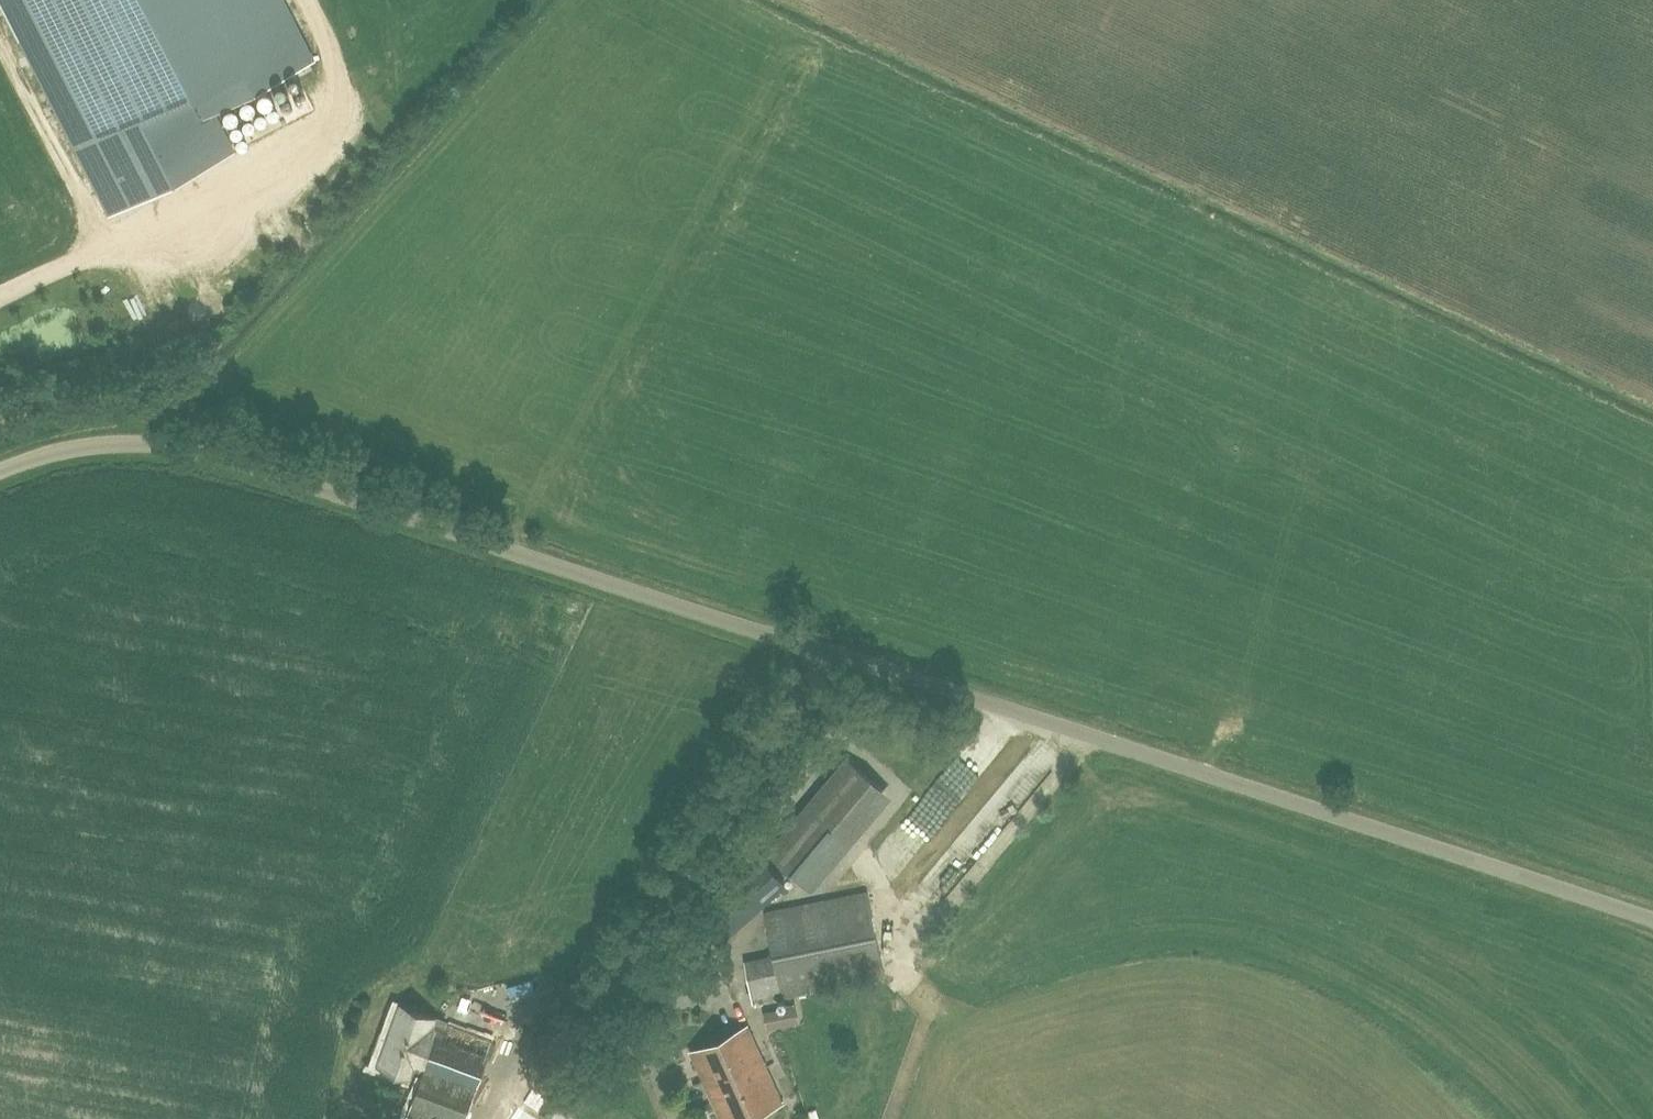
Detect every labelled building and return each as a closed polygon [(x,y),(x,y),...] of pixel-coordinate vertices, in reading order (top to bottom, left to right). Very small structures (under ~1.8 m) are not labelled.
[(111,203),(223,146),(203,107),(303,55),(275,0),(7,0),(111,203)] [(991,814),(1014,831),(1063,765),(1040,748),(991,814)] [(828,769),(837,754),(827,749),(818,764),(828,769)] [(802,882),(882,789),(848,760),(768,852),(802,882)] [(946,856),(952,861),(961,851),(976,864),(1006,831),(986,813),(946,856)] [(785,884),(761,858),(695,920),(719,945),(785,884)] [(753,1002),(884,976),(867,892),(764,912),(773,955),(745,960),(753,1002)] [(797,1003),(768,1013),(775,1033),(804,1023),(797,1003)] [(492,1042),(435,1020),(436,1019),(400,1005),(378,1064),(410,1076),(410,1075),(420,1079),(405,1118),(407,1118),(463,1118),(492,1042)] [(761,1063),(757,1055),(761,1054),(748,1026),(691,1052),(722,1118),(747,1118),(783,1102),(764,1062),(761,1063)] [(516,1106),(507,1118),(538,1118),(516,1106)]
